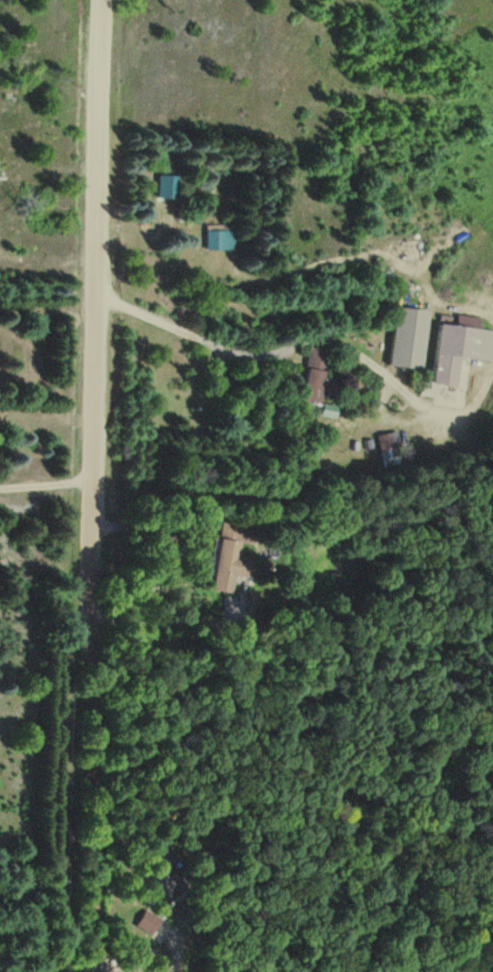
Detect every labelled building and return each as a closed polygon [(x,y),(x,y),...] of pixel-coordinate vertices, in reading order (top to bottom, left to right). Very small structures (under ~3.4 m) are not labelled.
[(179,199),(179,176),(158,176),(158,216),(172,216),(172,199),(179,199)] [(207,250),(237,250),(237,226),(207,226),(207,250)] [(420,370),(428,312),(394,308),(386,366),(420,370)] [(492,362),(492,332),(479,330),(481,318),(457,315),(456,327),(437,324),(429,384),(422,383),(421,394),(432,396),(434,384),(453,386),(457,357),(492,362)] [(299,403),(316,405),(317,396),(335,398),(337,381),(324,379),(327,350),(305,348),(299,403)] [(402,447),(399,431),(379,436),(387,471),(403,467),(399,448),(402,447)] [(229,592),(230,575),(234,575),(235,540),(210,539),(208,591),(229,592)]
